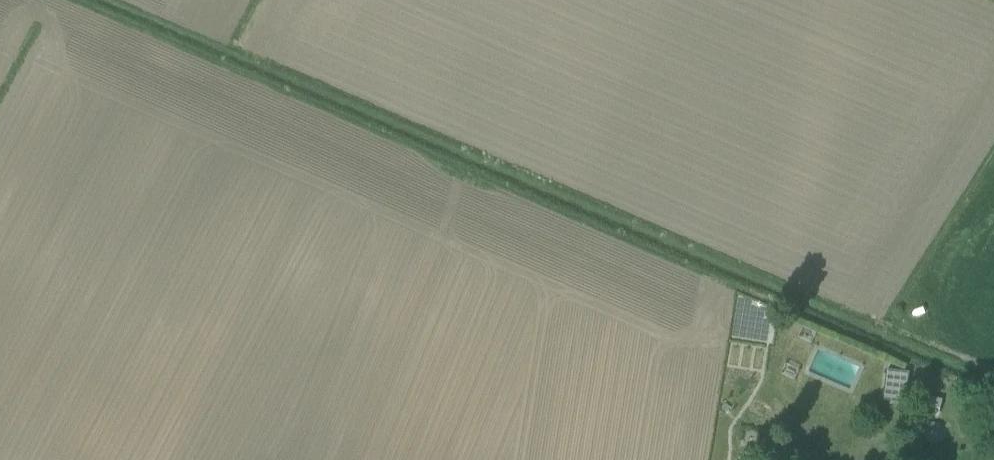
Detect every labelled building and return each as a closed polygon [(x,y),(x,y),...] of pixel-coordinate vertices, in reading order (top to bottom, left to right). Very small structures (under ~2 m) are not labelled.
[(886,369),(883,399),(905,402),(909,372),(886,369)] [(921,393),(916,411),(937,416),(942,399),(921,393)] [(921,440),(938,440),(939,421),(922,420),(921,440)]
